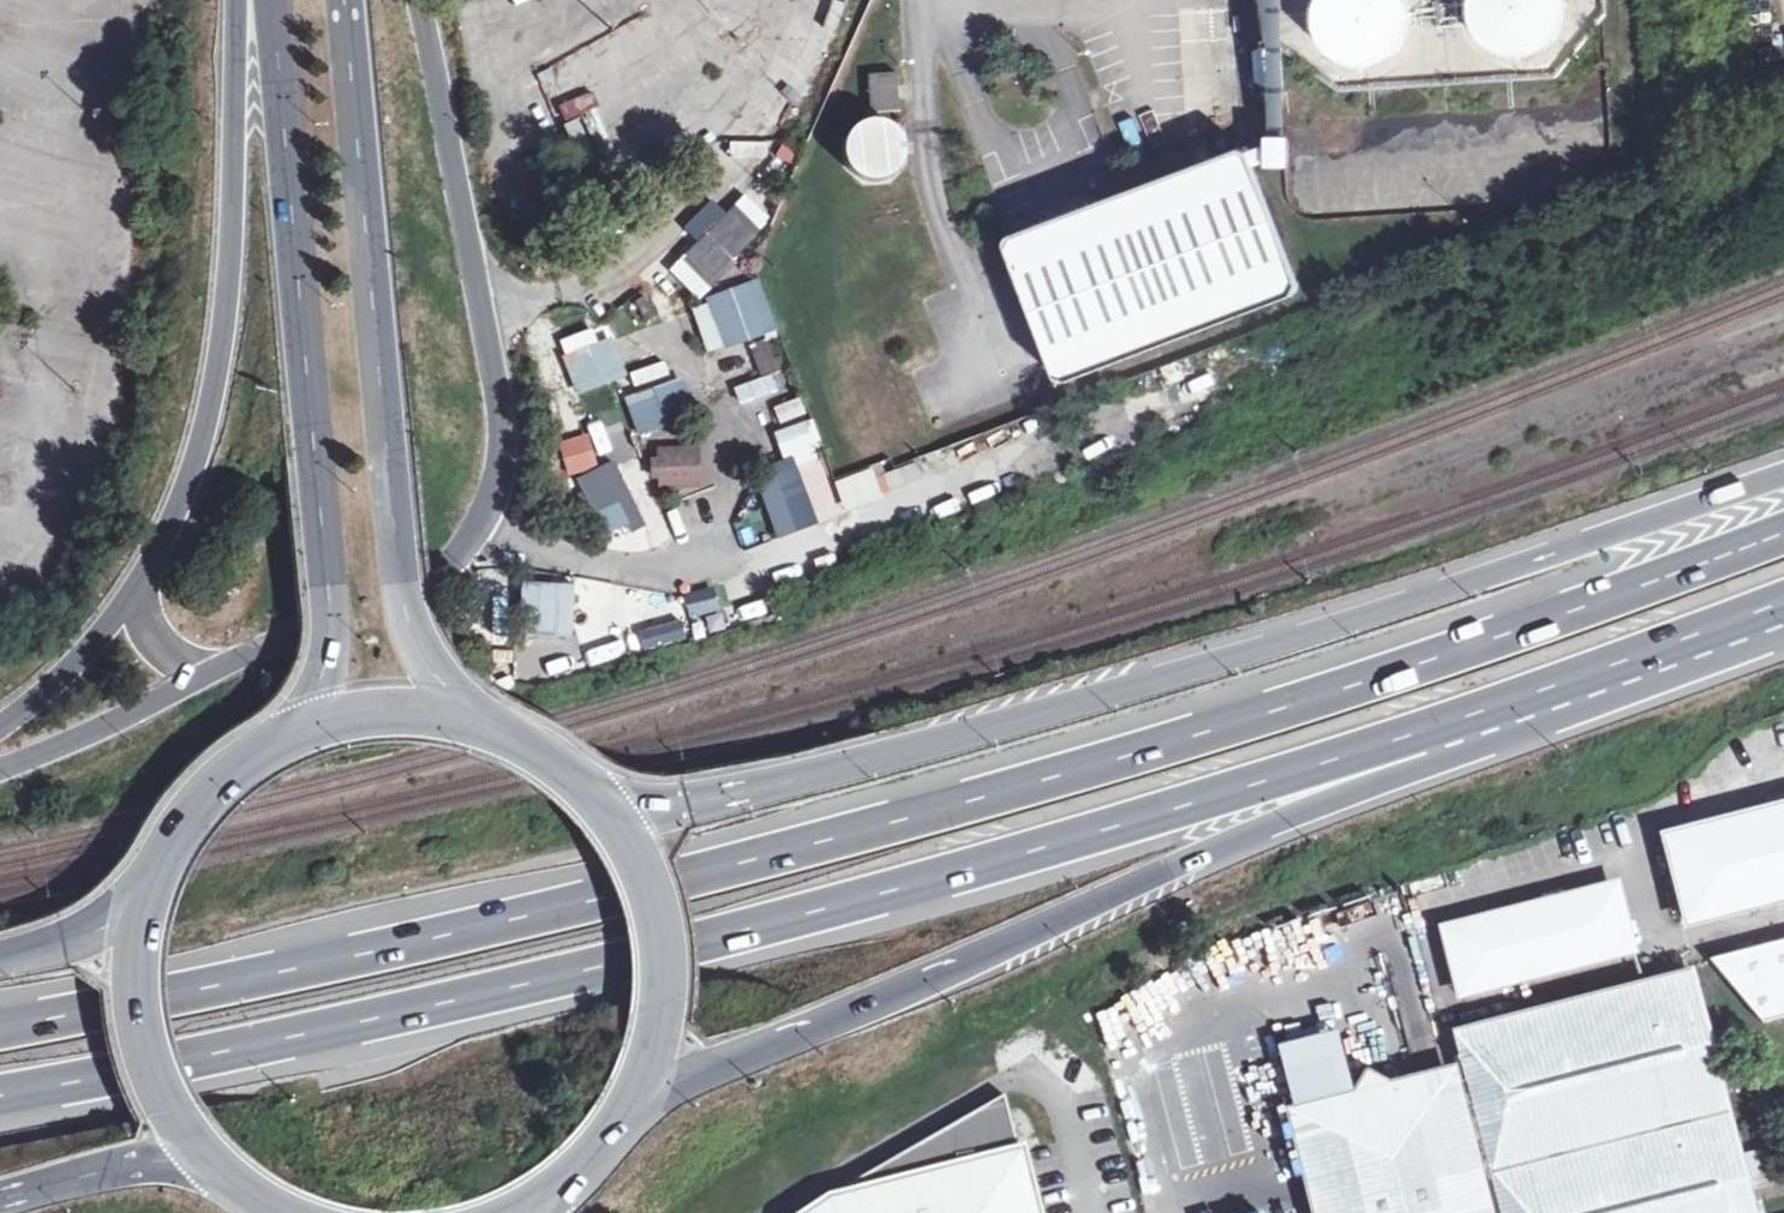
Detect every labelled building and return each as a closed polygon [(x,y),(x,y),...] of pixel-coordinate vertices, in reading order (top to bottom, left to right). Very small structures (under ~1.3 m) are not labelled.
[(1286,0),(1248,0),(1249,16),(1241,17),(1242,32),(1250,31),(1250,43),(1286,41),(1286,0)] [(1317,5),(1315,15),(1316,25),(1319,35),(1323,44),(1330,52),(1338,58),(1347,62),(1357,65),(1367,65),(1377,63),(1386,59),(1394,54),(1401,47),(1407,38),(1410,29),(1412,19),(1411,9),(1409,0),(1319,0),(1317,5)] [(1471,4),(1471,14),(1473,24),(1478,33),(1484,41),(1492,47),(1500,52),(1510,55),(1520,56),(1530,54),(1540,51),(1548,46),(1555,39),(1561,31),(1565,21),(1567,12),(1567,2),(1566,0),(1472,0),(1471,4)] [(595,7),(574,19),(584,35),(604,24),(595,7)] [(835,152),(873,192),(914,155),(875,114),(835,152)] [(769,169),(790,174),(796,152),(775,146),(769,169)] [(1282,146),(1272,147),(1272,157),(1282,157),(1282,146)] [(1244,150),(1007,240),(1061,382),(1298,292),(1244,150)] [(698,301),(774,223),(745,194),(668,272),(698,301)] [(758,315),(749,291),(727,299),(736,322),(739,321),(745,335),(774,324),(769,311),(758,315)] [(622,379),(601,326),(556,345),(577,397),(622,379)] [(599,445),(621,438),(607,399),(585,406),(599,445)] [(659,399),(628,411),(637,435),(669,424),(659,399)] [(821,448),(813,428),(792,436),(800,456),(821,448)] [(568,478),(598,465),(584,432),(554,444),(568,478)] [(688,447),(662,448),(662,460),(669,470),(662,477),(663,489),(689,488),(688,447)] [(688,447),(689,488),(703,488),(702,447),(688,447)] [(577,479),(606,541),(642,523),(613,462),(577,479)] [(1249,466),(1231,473),(1234,480),(1252,474),(1249,466)] [(880,476),(866,481),(872,499),(887,493),(880,476)] [(569,664),(607,649),(597,623),(559,638),(569,664)] [(1666,838),(1687,922),(1783,897),(1783,808),(1666,838)] [(1509,928),(1451,943),(1463,988),(1628,945),(1614,888),(1506,915),(1509,928)] [(1448,930),(1451,943),(1509,928),(1506,915),(1448,930)] [(1709,958),(1763,1022),(1783,1017),(1783,939),(1709,958)] [(1750,1197),(1692,978),(1456,1038),(1468,1079),(1451,1084),(1485,1212),(1754,1212),(1750,1197)] [(1290,1113),(1316,1212),(1485,1212),(1451,1084),(1449,1073),(1390,1088),(1365,1075),(1352,1098),(1290,1113)] [(1020,1153),(1004,1092),(850,1185),(850,1192),(834,1202),(819,1212),(1036,1212),(1020,1153)]
